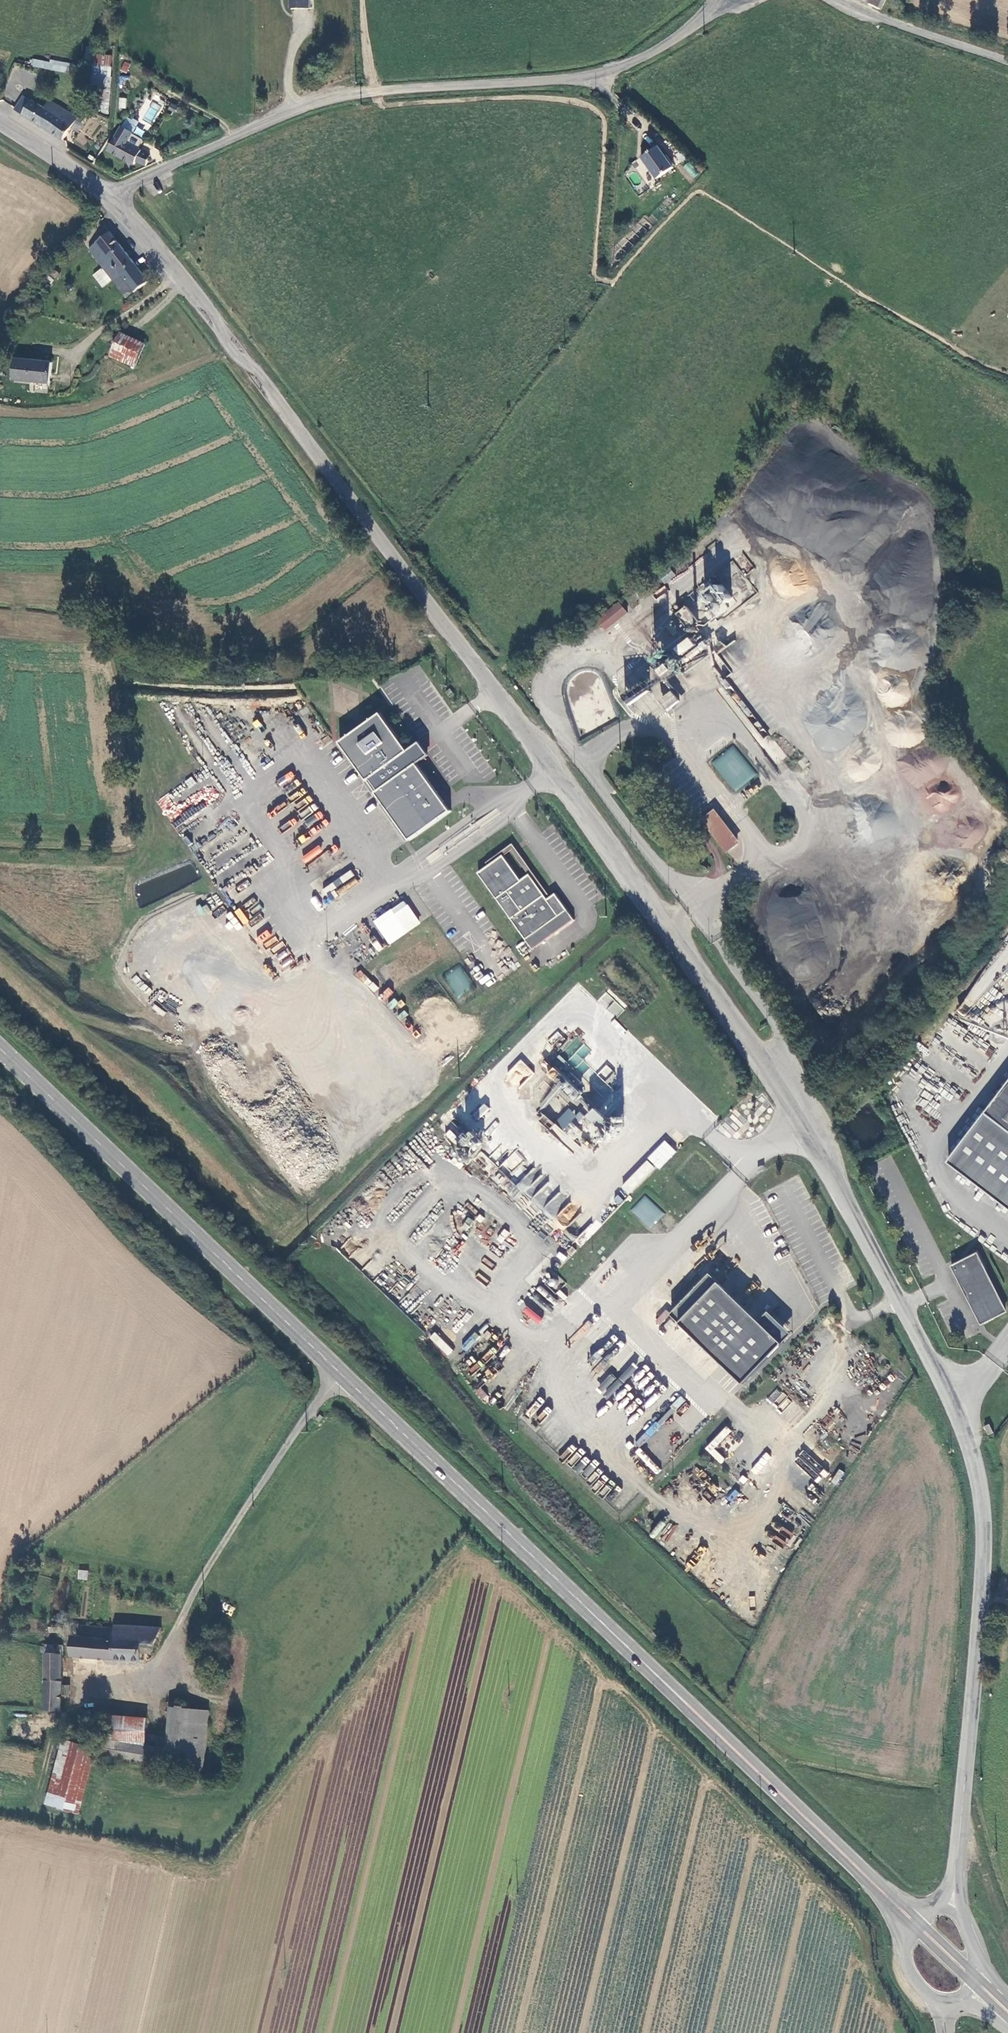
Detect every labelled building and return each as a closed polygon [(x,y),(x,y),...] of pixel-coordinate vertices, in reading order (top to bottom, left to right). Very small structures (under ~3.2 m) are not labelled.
[(311,9),(311,0),(292,0),(292,9),(311,9)] [(882,8),(886,0),(864,0),(882,8)] [(109,75),(111,55),(94,54),(92,70),(99,70),(99,74),(109,75)] [(32,56),(30,65),(66,73),(68,64),(32,56)] [(63,139),(77,118),(51,100),(44,110),(25,97),(17,109),(63,139)] [(134,133),(121,126),(107,151),(133,165),(135,161),(144,166),(150,155),(128,144),(134,133)] [(659,147),(641,157),(656,181),(673,171),(659,147)] [(689,162),(683,166),(692,179),(699,174),(689,162)] [(135,291),(149,280),(110,232),(88,249),(103,267),(93,275),(103,287),(113,279),(119,287),(126,281),(135,291)] [(53,271),(49,271),(46,273),(46,276),(47,279),(50,281),(54,280),(56,277),(55,274),(53,271)] [(127,297),(135,291),(126,281),(119,287),(127,297)] [(122,333),(112,357),(136,367),(147,345),(122,333)] [(14,359),(11,381),(49,385),(51,363),(14,359)] [(743,553),(672,609),(678,614),(689,606),(700,621),(704,622),(714,623),(719,617),(724,620),(759,594),(746,577),(755,569),(743,553)] [(676,574),(670,566),(660,575),(666,582),(676,574)] [(629,616),(621,605),(599,621),(607,631),(629,616)] [(689,606),(678,614),(680,616),(671,623),(681,634),(689,628),(690,629),(700,621),(689,606)] [(695,649),(700,654),(710,645),(717,640),(715,637),(708,642),(707,640),(695,649)] [(680,656),(689,649),(684,643),(675,649),(680,656)] [(695,649),(679,661),(683,667),(700,654),(695,649)] [(671,656),(667,651),(654,660),(659,665),(671,656)] [(680,668),(675,663),(646,686),(644,683),(626,698),(633,707),(652,692),(650,691),(680,668)] [(450,697),(454,694),(450,689),(446,692),(450,697)] [(683,701),(677,693),(665,702),(671,710),(683,701)] [(380,792),(377,794),(410,841),(452,811),(419,765),(406,748),(381,713),(340,742),(368,781),(370,779),(380,792)] [(422,763),(409,746),(406,748),(419,765),(422,763)] [(732,746),(711,764),(736,792),(757,773),(732,746)] [(809,757),(804,760),(808,766),(813,763),(809,757)] [(820,781),(811,771),(807,774),(815,785),(820,781)] [(820,788),(814,792),(817,796),(823,791),(820,788)] [(744,846),(719,813),(707,822),(733,855),(744,846)] [(486,863),(489,866),(503,855),(504,856),(512,850),(529,874),(530,874),(548,899),(551,897),(513,844),(486,863)] [(526,940),(568,910),(556,894),(551,897),(548,899),(530,874),(529,874),(521,880),(504,856),(503,855),(489,866),(478,873),(526,940)] [(333,898),(358,883),(351,871),(325,886),(333,898)] [(310,901),(318,909),(323,904),(315,896),(310,901)] [(404,899),(372,921),(388,945),(421,924),(404,899)] [(201,915),(210,911),(206,904),(198,908),(201,915)] [(244,924),(248,920),(239,908),(234,912),(244,924)] [(575,920),(568,910),(526,940),(533,950),(575,920)] [(257,937),(271,956),(283,946),(269,927),(257,937)] [(522,942),(516,946),(522,955),(528,952),(522,942)] [(457,997),(474,988),(462,965),(445,974),(457,997)] [(358,970),(354,975),(374,992),(379,986),(358,970)] [(616,1001),(608,1007),(615,1016),(623,1010),(616,1001)] [(556,1049),(566,1040),(558,1030),(547,1040),(556,1049)] [(545,1098),(539,1120),(546,1126),(551,1128),(560,1135),(574,1118),(579,1121),(600,1128),(603,1118),(590,1107),(594,1103),(598,1091),(601,1094),(606,1096),(609,1084),(614,1078),(615,1073),(604,1063),(589,1082),(588,1083),(582,1081),(587,1064),(582,1060),(591,1050),(583,1043),(567,1062),(558,1054),(550,1063),(542,1061),(540,1069),(558,1084),(545,1098)] [(519,1059),(503,1078),(517,1090),(534,1071),(519,1059)] [(991,1115),(1007,1127),(1007,1093),(991,1115)] [(482,1116),(489,1108),(483,1103),(476,1111),(482,1116)] [(991,1115),(953,1164),(1007,1206),(1007,1127),(991,1115)] [(630,1195),(676,1151),(666,1141),(620,1185),(630,1195)] [(560,1207),(561,1202),(554,1199),(558,1188),(545,1183),(539,1199),(560,1207)] [(649,1229),(664,1214),(645,1195),(630,1210),(649,1229)] [(564,1225),(579,1211),(570,1202),(555,1217),(564,1225)] [(983,1254),(956,1268),(964,1285),(966,1284),(986,1325),(1007,1314),(1007,1309),(990,1272),(991,1271),(983,1254)] [(991,1271),(990,1272),(1007,1309),(1007,1305),(991,1271)] [(784,1343),(761,1321),(711,1273),(672,1313),(745,1384),(784,1343)] [(964,1285),(986,1327),(1007,1316),(1007,1314),(986,1325),(966,1284),(964,1285)] [(527,1306),(522,1311),(536,1323),(541,1318),(527,1306)] [(770,1311),(761,1321),(784,1343),(793,1334),(770,1311)] [(435,1331),(429,1337),(446,1356),(453,1350),(435,1331)] [(462,1347),(468,1352),(479,1335),(473,1331),(462,1347)] [(491,1348),(481,1358),(486,1362),(495,1352),(491,1348)] [(477,1362),(468,1369),(472,1374),(481,1368),(477,1362)] [(610,1373),(598,1388),(609,1397),(621,1382),(610,1373)] [(767,1398),(780,1412),(791,1402),(778,1388),(767,1398)] [(985,1426),(989,1435),(994,1433),(990,1424),(985,1426)] [(726,1426),(704,1447),(719,1462),(740,1441),(726,1426)] [(560,1458),(572,1467),(582,1454),(570,1445),(560,1458)] [(756,1473),(771,1457),(766,1452),(751,1468),(756,1473)] [(581,1472),(586,1477),(596,1469),(591,1464),(581,1472)] [(77,1579),(87,1580),(88,1570),(78,1569),(77,1579)] [(49,1630),(64,1630),(65,1620),(50,1620),(49,1630)] [(117,1628),(83,1626),(82,1624),(81,1637),(76,1636),(75,1655),(145,1658),(145,1651),(153,1651),(164,1628),(118,1625),(117,1628)] [(46,1711),(63,1712),(63,1695),(71,1695),(71,1685),(62,1685),(63,1646),(46,1646),(46,1711)] [(188,1764),(193,1704),(173,1703),(170,1745),(107,1739),(105,1749),(105,1752),(105,1756),(165,1763),(188,1764)] [(114,1713),(112,1737),(148,1739),(150,1715),(114,1713)] [(96,1747),(63,1737),(45,1803),(77,1813),(96,1747)]
